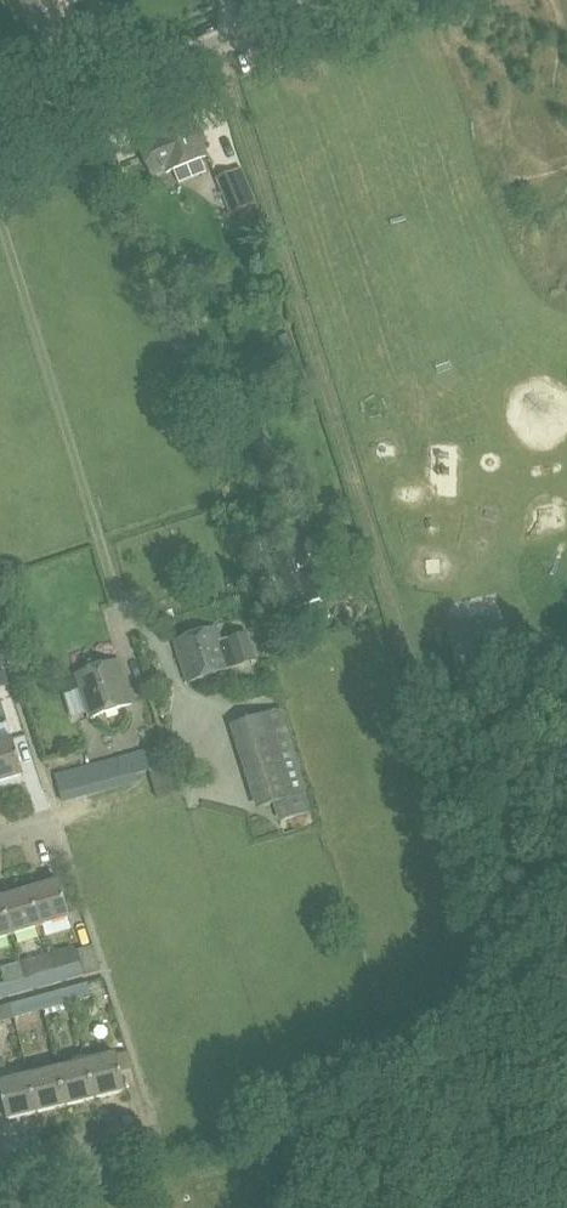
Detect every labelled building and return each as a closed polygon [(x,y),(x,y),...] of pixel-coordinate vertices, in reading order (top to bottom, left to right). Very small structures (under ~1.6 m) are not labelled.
[(41,53),(77,38),(70,21),(74,20),(67,4),(78,0),(12,0),(19,16),(25,14),(41,53)] [(138,142),(152,176),(165,171),(165,172),(207,155),(191,117),(150,134),(151,136),(138,142)] [(215,179),(231,215),(252,207),(236,170),(215,179)] [(447,629),(456,666),(503,656),(493,618),(447,629)] [(173,641),(188,684),(238,667),(238,666),(259,659),(249,631),(222,640),(218,626),(173,641)] [(75,674),(90,719),(135,704),(120,659),(75,674)] [(275,803),(280,821),(311,811),(306,793),(308,793),(282,708),(231,724),(258,808),(275,803)] [(25,776),(14,740),(0,744),(0,784),(25,776)] [(150,771),(173,764),(167,745),(132,754),(137,774),(150,771)] [(139,780),(137,774),(132,754),(118,758),(125,784),(139,780)] [(105,762),(112,788),(125,784),(118,758),(105,762)] [(93,765),(100,791),(112,788),(105,762),(93,765)] [(177,778),(173,764),(150,771),(153,785),(177,778)] [(80,768),(87,794),(100,791),(93,765),(80,768)] [(68,772),(75,798),(87,794),(80,768),(68,772)] [(68,772),(56,775),(62,801),(75,798),(68,772)] [(153,785),(157,798),(180,791),(177,778),(153,785)] [(30,890),(41,927),(70,918),(59,881),(30,890)] [(1,899),(12,936),(41,927),(30,890),(1,899)] [(12,936),(1,899),(0,899),(0,940),(12,936)] [(54,969),(58,984),(102,972),(94,946),(78,951),(82,962),(54,969)] [(50,954),(26,961),(30,976),(54,969),(50,954)] [(29,992),(25,977),(20,962),(1,967),(5,983),(0,985),(0,1000),(29,992)] [(25,977),(29,992),(58,984),(54,969),(30,976),(25,977)] [(105,978),(67,988),(71,1002),(73,1002),(74,1007),(110,997),(105,978)] [(67,988),(38,996),(42,1010),(71,1002),(67,988)] [(38,996),(9,1004),(13,1018),(42,1010),(38,996)] [(0,1006),(0,1022),(13,1018),(9,1004),(0,1006)] [(86,1063),(95,1100),(125,1092),(116,1056),(86,1063)] [(57,1070),(66,1107),(95,1100),(86,1063),(57,1070)] [(28,1078),(37,1114),(66,1107),(57,1070),(28,1078)] [(7,1122),(37,1114),(28,1078),(0,1084),(0,1094),(7,1122)]
